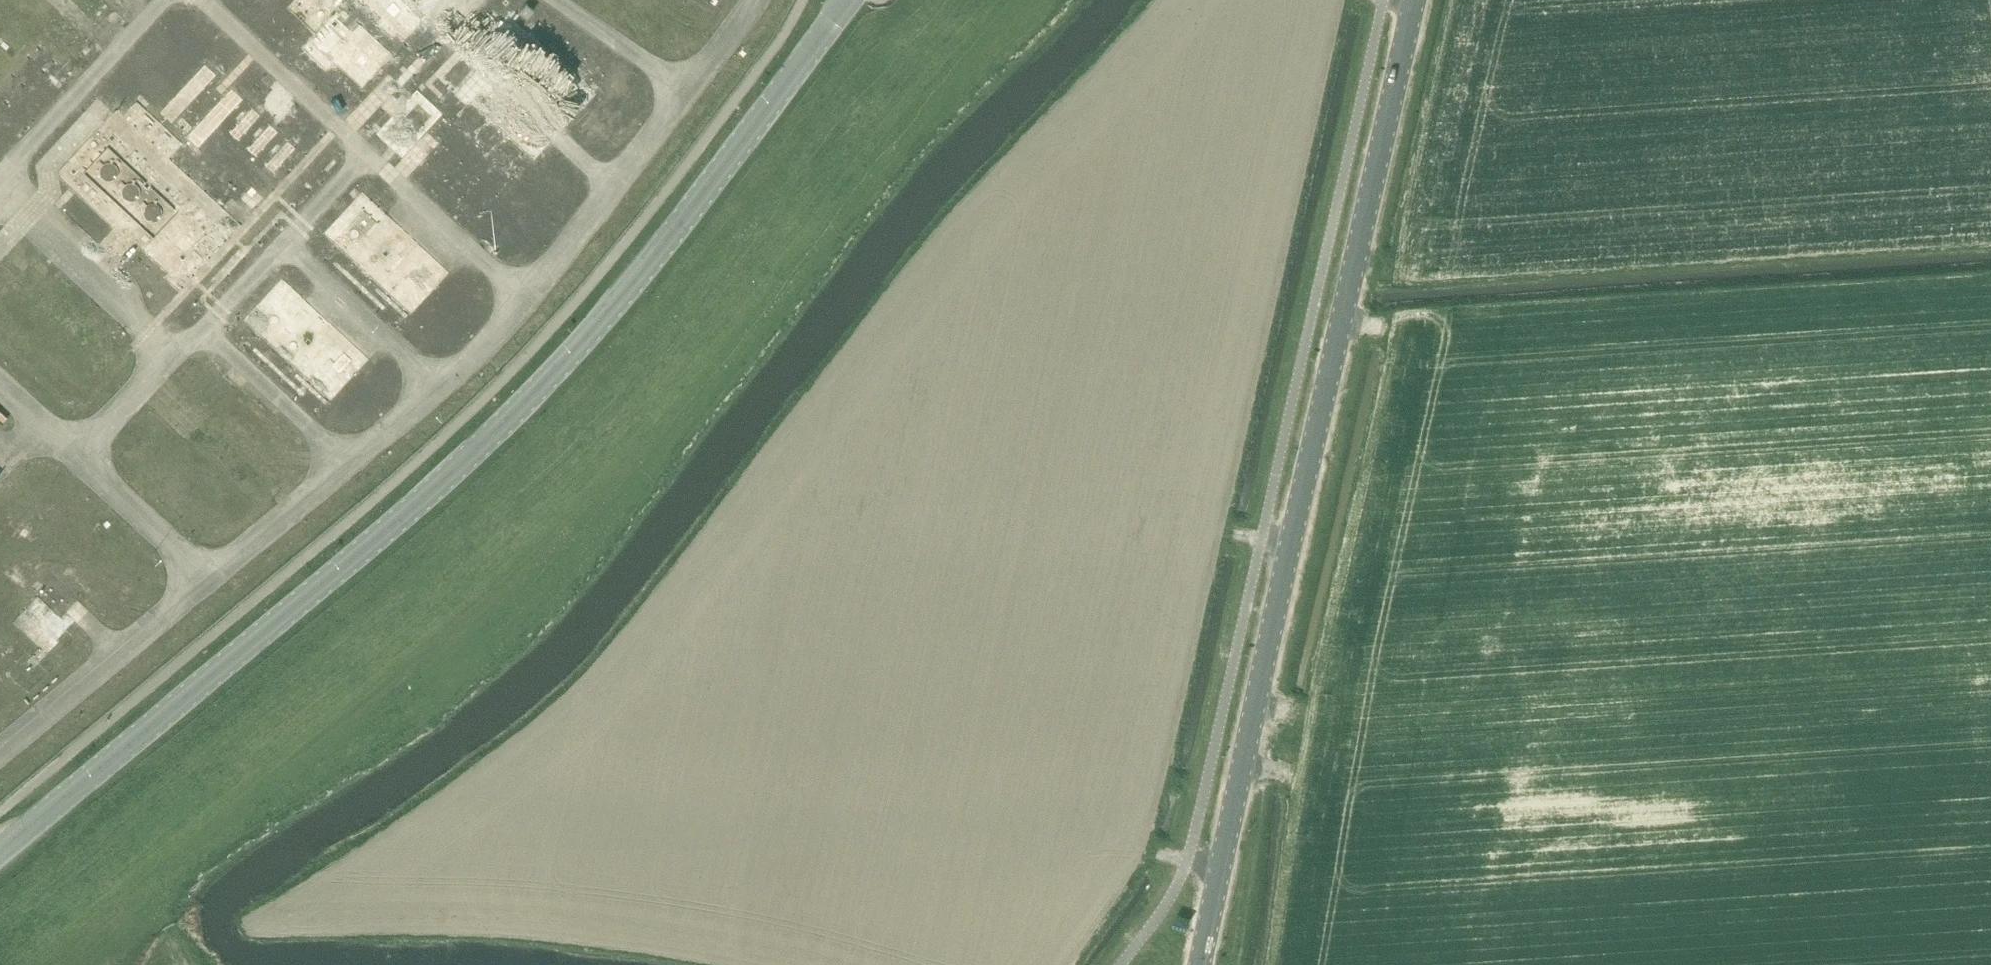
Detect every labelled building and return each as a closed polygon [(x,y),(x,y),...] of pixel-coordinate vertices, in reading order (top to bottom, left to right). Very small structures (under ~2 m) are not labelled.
[(439,0),(412,0),(426,14),(439,0)] [(555,130),(597,83),(514,10),(486,42),(505,59),(491,74),(555,130)] [(432,155),(486,202),(532,149),(525,139),(504,120),(492,127),(489,123),(479,129),(464,116),(460,120),(454,110),(460,102),(457,97),(467,91),(464,85),(437,62),(433,68),(435,72),(425,84),(421,86),(385,127),(396,142),(407,152),(423,134),(435,126),(448,137),(432,155)] [(45,592),(32,606),(61,634),(74,620),(45,592)]
